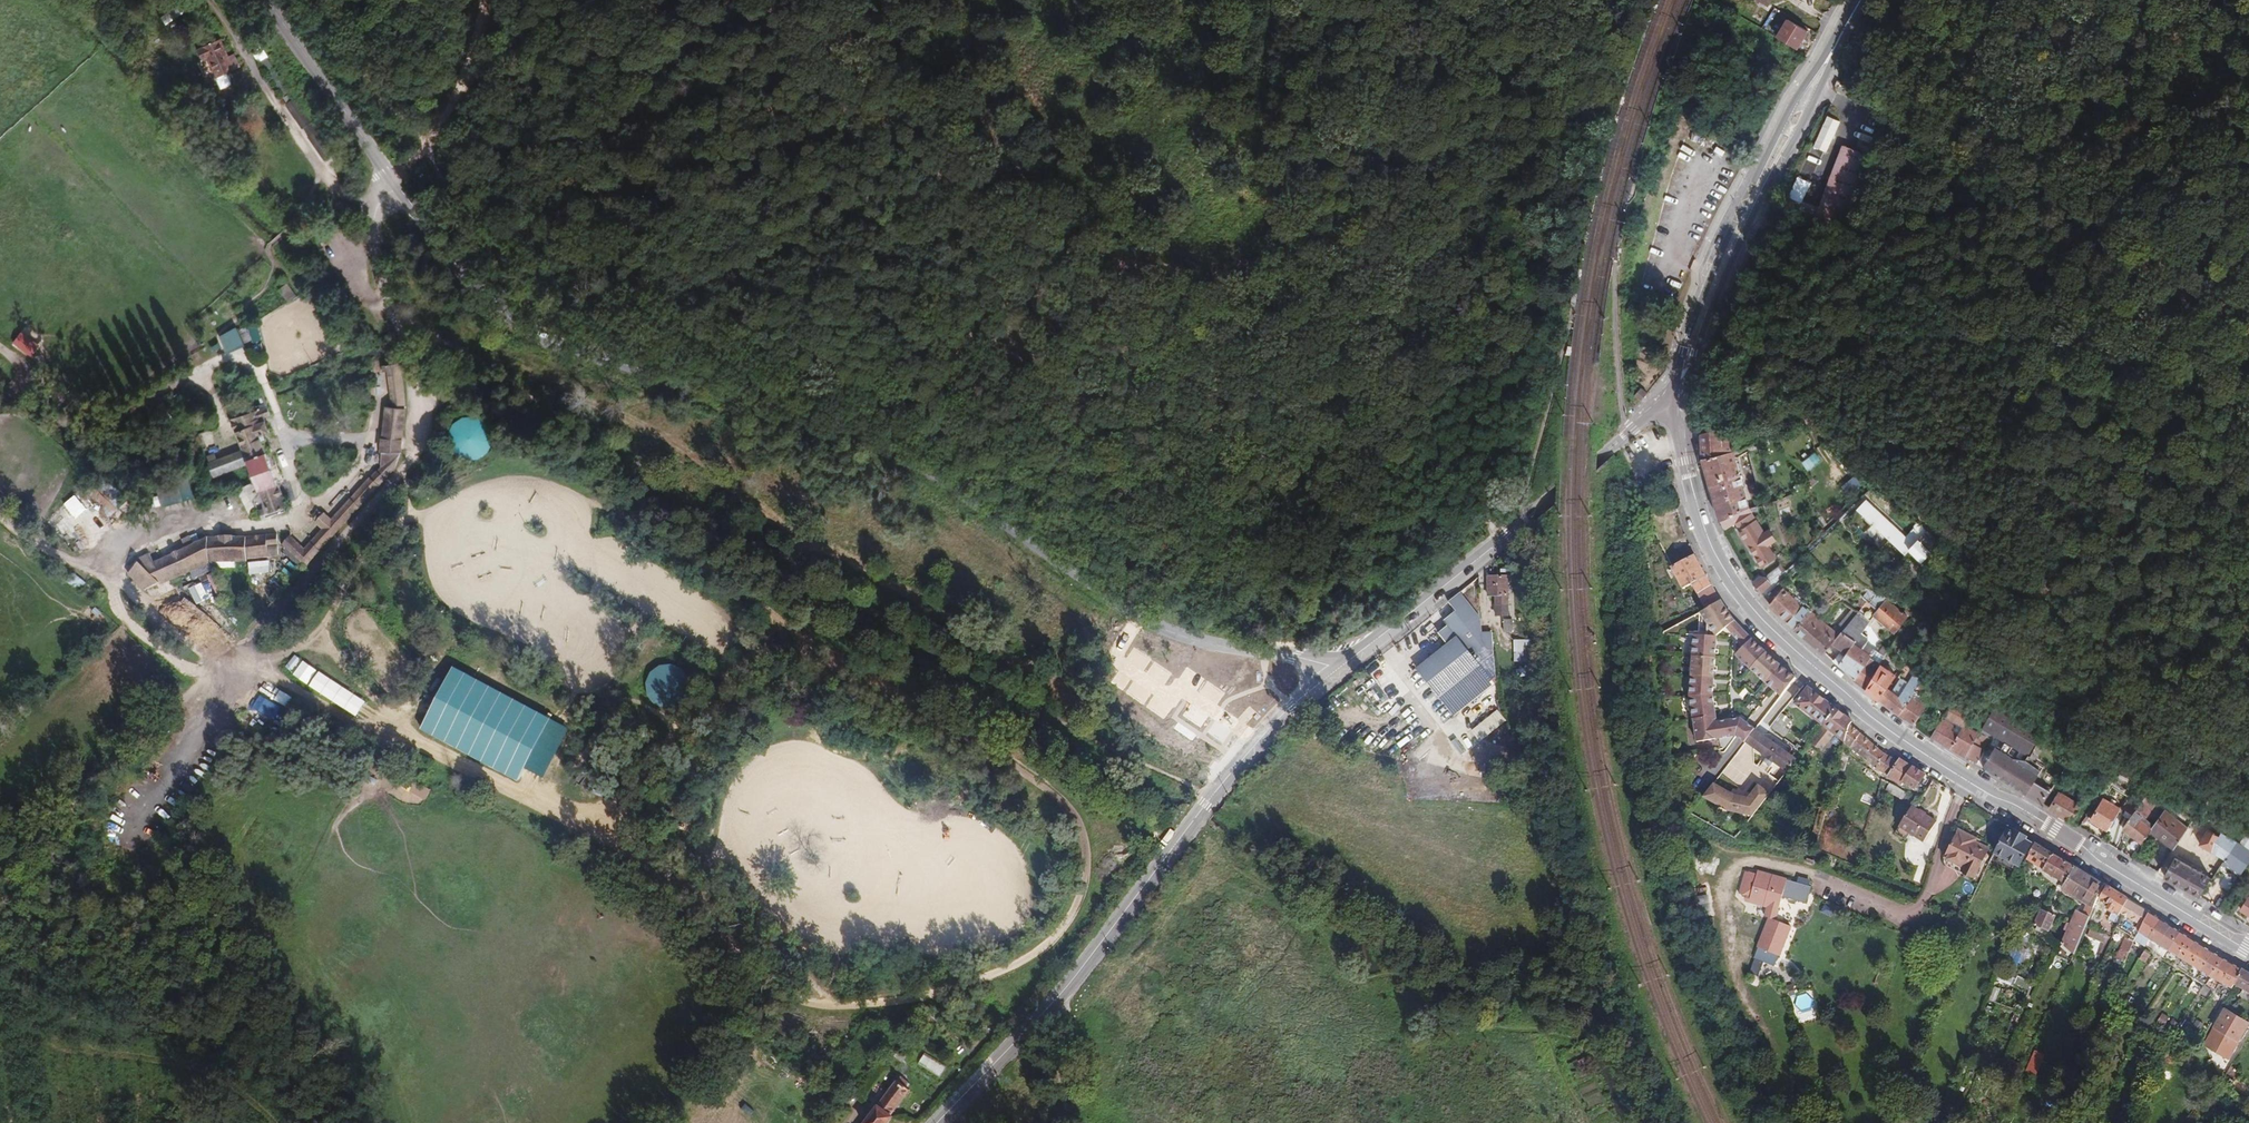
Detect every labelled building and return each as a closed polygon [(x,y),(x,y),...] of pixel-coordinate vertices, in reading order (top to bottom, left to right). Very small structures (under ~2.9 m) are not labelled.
[(168,26),(186,11),(181,4),(163,19),(168,26)] [(1775,12),(1772,17),(1781,22),(1784,18),(1775,12)] [(1774,37),(1773,40),(1797,54),(1807,36),(1787,25),(1778,39),(1774,37)] [(201,46),(215,77),(239,66),(234,55),(229,57),(220,38),(201,46)] [(296,120),(302,115),(291,101),(285,106),(296,120)] [(1864,126),(1862,131),(1876,136),(1878,130),(1864,126)] [(1841,148),(1825,190),(1842,197),(1849,180),(1858,183),(1868,159),(1841,148)] [(1790,198),(1803,203),(1811,181),(1798,177),(1790,198)] [(1842,197),(1825,190),(1813,220),(1810,227),(1836,237),(1858,183),(1849,180),(1842,197)] [(1789,218),(1792,212),(1796,203),(1788,199),(1781,215),(1789,218)] [(1803,224),(1806,217),(1792,212),(1789,218),(1803,224)] [(1813,220),(1806,217),(1803,224),(1810,227),(1813,220)] [(237,329),(219,336),(226,353),(244,346),(237,329)] [(21,332),(12,343),(31,357),(39,347),(21,332)] [(403,380),(400,364),(382,366),(382,373),(386,373),(391,408),(384,408),(378,454),(381,454),(380,467),(377,470),(386,478),(396,469),(401,452),(405,410),(403,380)] [(1640,400),(1645,394),(1640,390),(1635,396),(1640,400)] [(256,487),(257,489),(264,507),(257,510),(260,518),(282,509),(281,507),(285,505),(258,441),(263,439),(262,434),(268,432),(262,417),(269,415),(266,407),(230,421),(241,448),(207,462),(213,477),(234,468),(246,464),(256,487)] [(453,424),(447,434),(448,446),(454,455),(464,461),(476,460),(486,454),(491,444),(491,432),(485,422),(474,417),(463,417),(453,424)] [(1705,464),(1736,456),(1733,432),(1718,435),(1717,423),(1701,425),(1705,464)] [(1809,472),(1824,464),(1818,453),(1803,461),(1809,472)] [(561,469),(563,463),(548,455),(545,461),(561,469)] [(1751,513),(1736,456),(1705,464),(1721,526),(1733,521),(1738,519),(1751,513)] [(281,544),(304,565),(386,478),(377,470),(331,519),(324,513),(315,522),(321,528),(303,548),(290,535),(281,544)] [(1781,505),(1806,494),(1804,490),(1764,505),(1766,511),(1781,505)] [(107,494),(97,502),(109,518),(119,511),(107,494)] [(185,505),(185,495),(162,495),(162,505),(185,505)] [(1913,555),(1917,550),(1866,507),(1858,517),(1909,559),(1913,555)] [(1910,519),(1900,510),(1896,515),(1907,523),(1910,519)] [(1725,536),(1739,529),(1735,524),(1733,521),(1721,526),(1725,536)] [(1768,550),(1771,548),(1776,545),(1772,533),(1762,540),(1755,528),(1752,530),(1746,523),(1739,529),(1764,570),(1777,562),(1776,562),(1768,550)] [(1930,534),(1920,526),(1916,530),(1926,539),(1930,534)] [(279,555),(277,533),(245,537),(246,559),(279,555)] [(137,561),(158,582),(208,560),(213,561),(236,562),(246,562),(246,559),(245,537),(207,537),(152,561),(149,552),(136,560),(137,561)] [(1934,556),(1921,545),(1917,550),(1913,555),(1926,566),(1934,556)] [(1779,560),(1778,559),(1771,548),(1768,550),(1776,562),(1779,560)] [(1676,564),(1671,567),(1682,588),(1691,583),(1697,593),(1711,585),(1694,555),(1676,564)] [(1790,572),(1792,570),(1783,556),(1778,559),(1779,560),(1788,574),(1790,572)] [(269,560),(248,562),(249,574),(270,572),(269,560)] [(142,590),(158,582),(137,561),(127,574),(142,590)] [(78,592),(86,584),(76,574),(68,582),(78,592)] [(1507,576),(1493,576),(1488,576),(1488,581),(1488,583),(1488,595),(1495,595),(1495,615),(1507,616),(1507,595),(1507,576)] [(1770,592),(1780,582),(1775,578),(1769,585),(1767,582),(1761,582),(1754,587),(1762,600),(1766,596),(1770,592)] [(201,582),(189,588),(196,604),(209,598),(201,582)] [(1461,627),(1451,614),(1443,619),(1447,624),(1437,631),(1446,642),(1416,668),(1451,711),(1486,683),(1479,665),(1470,654),(1482,643),(1486,647),(1493,647),(1492,631),(1482,631),(1481,618),(1460,591),(1448,600),(1456,610),(1462,605),(1472,619),(1461,627)] [(1722,601),(1716,594),(1706,604),(1708,609),(1722,601)] [(1835,648),(1837,646),(1826,637),(1830,632),(1817,620),(1797,606),(1785,594),(1776,604),(1771,610),(1791,629),(1826,659),(1835,648)] [(1879,596),(1875,600),(1861,617),(1873,626),(1875,623),(1881,614),(1889,605),(1879,596)] [(1722,601),(1708,609),(1701,613),(1709,623),(1708,635),(1694,634),(1692,683),(1716,657),(1717,636),(1728,628),(1735,637),(1742,629),(1732,617),(1722,601)] [(1462,605),(1456,610),(1451,614),(1461,627),(1472,619),(1462,605)] [(1896,636),(1908,622),(1889,605),(1881,614),(1875,623),(1886,633),(1889,630),(1896,636)] [(1873,626),(1861,617),(1845,637),(1859,647),(1866,653),(1870,648),(1870,644),(1865,639),(1873,626)] [(1506,631),(1514,630),(1514,619),(1505,620),(1506,631)] [(1765,651),(1742,629),(1735,637),(1745,647),(1735,656),(1764,685),(1774,691),(1782,696),(1796,678),(1765,651)] [(1520,630),(1514,630),(1506,631),(1507,638),(1521,637),(1520,630)] [(1859,647),(1845,637),(1837,646),(1835,648),(1844,655),(1835,667),(1840,671),(1842,670),(1855,682),(1854,683),(1859,686),(1870,669),(1869,669),(1874,663),(1871,660),(1864,655),(1857,650),(1859,647)] [(1518,650),(1521,649),(1532,649),(1532,638),(1517,639),(1518,650)] [(293,672),(302,660),(295,655),(286,667),(293,672)] [(1714,695),(1716,657),(1692,683),(1691,696),(1698,741),(1737,736),(1745,743),(1746,741),(1745,741),(1754,729),(1742,720),(1718,722),(1714,695)] [(303,661),(293,675),(306,684),(316,670),(303,661)] [(671,665),(659,666),(650,673),(646,682),(647,694),(654,704),(665,709),(676,707),(685,701),(690,690),(688,678),(681,669),(671,665)] [(570,727),(451,668),(420,730),(518,779),(523,768),(544,778),(570,727)] [(1869,694),(1879,676),(1870,669),(1859,686),(1869,694)] [(1919,698),(1920,696),(1905,685),(1897,697),(1889,692),(1897,682),(1883,670),(1879,676),(1869,694),(1902,720),(1919,698)] [(319,672),(309,686),(331,701),(341,687),(319,672)] [(342,687),(332,702),(355,717),(365,702),(342,687)] [(1836,709),(1809,688),(1796,703),(1823,725),(1836,709)] [(280,689),(275,700),(288,706),(292,695),(280,689)] [(1381,714),(1394,707),(1387,694),(1374,701),(1381,714)] [(1932,705),(1919,698),(1902,720),(1916,729),(1932,705)] [(1394,708),(1382,715),(1386,722),(1398,714),(1394,708)] [(1472,730),(1481,741),(1508,720),(1499,709),(1472,730)] [(1836,709),(1823,725),(1845,743),(1850,726),(1852,723),(1836,709)] [(1974,722),(1957,711),(1950,720),(1948,718),(1934,741),(1976,768),(1990,744),(1982,739),(1969,731),(1974,722)] [(1791,721),(1781,713),(1771,726),(1785,736),(1790,729),(1786,726),(1791,721)] [(1994,719),(1982,739),(1990,744),(1994,739),(2030,761),(2034,755),(2038,758),(2040,754),(2036,752),(2039,747),(1994,719)] [(1850,726),(1845,743),(1873,766),(1888,776),(1897,763),(1873,744),(1850,726)] [(1746,741),(1756,730),(1754,729),(1745,741),(1746,741)] [(1796,760),(1756,730),(1746,741),(1769,759),(1767,759),(1773,764),(1775,764),(1786,772),(1796,760)] [(1848,753),(1843,750),(1838,769),(1844,771),(1849,754),(1848,753)] [(1996,755),(1985,772),(2045,810),(2061,783),(2045,773),(2041,775),(2028,766),(2012,764),(2008,770),(2003,767),(2007,762),(1996,755)] [(1899,759),(1897,763),(1888,776),(1901,785),(1903,783),(1913,767),(1899,759)] [(1925,775),(1913,767),(1903,783),(1915,790),(1925,775)] [(1872,779),(1876,775),(1869,769),(1865,774),(1872,779)] [(1714,783),(1703,796),(1728,815),(1738,816),(1739,812),(1743,812),(1751,818),(1769,795),(1757,786),(1747,799),(1732,797),(1714,783)] [(1912,805),(1915,799),(1890,783),(1886,789),(1912,805)] [(2060,800),(2052,814),(2073,827),(2093,796),(2083,790),(2080,793),(2070,806),(2060,800)] [(2153,833),(2176,850),(2189,830),(2165,813),(2164,815),(2147,802),(2124,833),(2143,847),(2153,833)] [(2107,835),(2120,816),(2104,806),(2091,824),(2107,835)] [(1924,842),(1935,822),(1911,807),(1894,833),(1905,840),(1909,833),(1924,842)] [(1814,832),(1821,834),(1827,810),(1821,808),(1814,832)] [(2189,830),(2176,850),(2182,854),(2193,837),(2190,835),(2192,831),(2195,833),(2201,824),(2195,821),(2189,830)] [(2012,834),(2006,830),(1995,853),(2019,866),(2021,862),(2030,845),(2025,841),(2026,838),(2014,830),(2012,834)] [(1988,850),(1975,842),(1969,839),(1971,837),(1959,831),(1945,858),(1962,868),(1961,871),(1974,878),(1988,850)] [(2177,862),(2166,881),(2202,902),(2226,864),(2231,856),(2198,834),(2194,840),(2221,858),(2208,881),(2177,862)] [(2053,854),(2035,843),(2027,859),(2045,870),(2053,854)] [(2234,852),(2231,856),(2226,864),(2241,873),(2248,862),(2234,852)] [(2053,854),(2045,870),(2044,871),(2062,882),(2072,865),(2053,854)] [(1960,873),(1961,871),(1962,868),(1945,858),(1944,862),(1947,866),(1960,873)] [(2248,868),(2248,862),(2241,873),(2244,875),(2248,868)] [(2103,885),(2075,868),(2063,889),(2089,901),(2085,910),(2079,908),(2063,943),(2075,953),(2103,885)] [(1753,886),(1761,888),(1765,874),(1757,871),(1756,874),(1753,886)] [(1806,902),(1809,894),(1811,886),(1786,879),(1783,894),(1769,890),(1761,888),(1753,886),(1756,874),(1748,873),(1744,889),(1751,892),(1750,897),(1749,902),(1763,906),(1767,892),(1781,896),(1800,900),(1806,902)] [(1761,888),(1769,890),(1773,876),(1765,874),(1761,888)] [(1783,894),(1786,879),(1773,876),(1769,890),(1783,894)] [(2128,900),(2108,888),(2101,899),(2107,903),(2105,906),(2119,914),(2121,911),(2128,900)] [(1767,892),(1763,906),(1777,910),(1781,896),(1767,892)] [(2128,900),(2121,911),(2123,912),(2115,930),(2131,937),(2130,941),(2135,943),(2135,941),(2139,933),(2149,913),(2128,900)] [(2036,924),(2047,930),(2055,915),(2043,909),(2036,924)] [(2161,921),(2149,913),(2139,933),(2150,940),(2161,921)] [(1759,943),(1771,948),(1781,922),(1769,918),(1759,943)] [(2171,927),(2161,921),(2150,940),(2159,946),(2171,927)] [(1770,952),(1778,955),(1790,926),(1781,922),(1771,948),(1770,952)] [(2087,935),(2094,938),(2098,929),(2091,927),(2087,935)] [(2180,933),(2171,927),(2159,946),(2168,951),(2180,933)] [(2094,938),(2109,944),(2112,936),(2098,929),(2094,938)] [(2150,940),(2139,933),(2135,941),(2145,947),(2147,943),(2150,940)] [(2190,939),(2180,933),(2168,951),(2178,958),(2190,939)] [(2026,954),(2034,936),(2029,934),(2014,948),(2026,954)] [(2117,959),(2125,962),(2135,943),(2130,941),(2126,939),(2117,959)] [(2194,942),(2190,939),(2178,958),(2182,960),(2194,942)] [(2203,947),(2194,942),(2182,960),(2191,966),(2203,947)] [(2213,953),(2203,947),(2191,966),(2201,972),(2213,953)] [(2146,963),(2151,954),(2146,951),(2141,960),(2146,963)] [(2213,953),(2201,972),(2211,977),(2222,959),(2213,953)] [(2232,965),(2222,959),(2211,977),(2221,983),(2232,965)] [(2242,971),(2232,965),(2221,983),(2231,989),(2234,985),(2242,971)] [(2242,971),(2234,985),(2248,993),(2248,974),(2242,971)] [(2199,992),(2202,988),(2196,984),(2193,988),(2199,992)] [(2206,1001),(2211,994),(2204,989),(2199,997),(2206,1001)] [(1797,1008),(1810,1008),(1811,995),(1798,995),(1797,1008)] [(2228,1002),(2204,1044),(2227,1059),(2247,1024),(2229,1013),(2233,1005),(2228,1002)] [(940,1077),(947,1065),(925,1053),(918,1064),(940,1077)] [(889,1122),(892,1119),(890,1118),(910,1092),(907,1089),(909,1085),(902,1079),(899,1077),(875,1108),(874,1110),(889,1122)] [(867,1119),(872,1122),(889,1122),(874,1110),(870,1115),(867,1119)]
